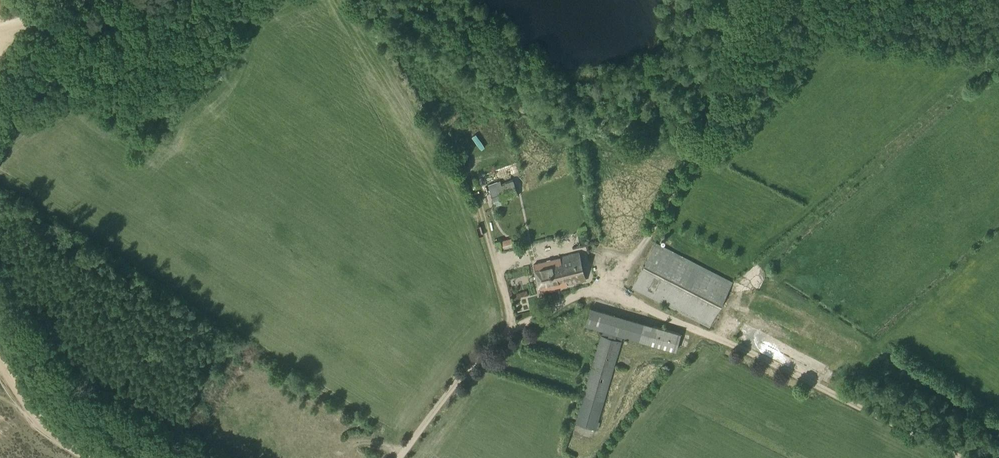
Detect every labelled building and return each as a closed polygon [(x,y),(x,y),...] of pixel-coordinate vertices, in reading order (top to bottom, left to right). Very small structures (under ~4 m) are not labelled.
[(501,180),(488,185),(495,206),(508,202),(507,199),(519,194),(513,179),(502,183),(501,180)] [(541,247),(543,256),(561,252),(558,242),(541,247)] [(655,242),(633,287),(710,326),(733,282),(655,242)] [(754,256),(760,262),(764,257),(758,252),(754,256)] [(576,256),(531,265),(536,292),(582,282),(576,256)] [(591,306),(587,324),(603,329),(677,350),(682,332),(591,306)] [(769,322),(766,326),(779,332),(781,327),(769,322)] [(601,335),(575,424),(596,429),(622,341),(601,335)] [(778,356),(782,346),(776,343),(772,354),(778,356)] [(810,376),(818,361),(794,347),(786,362),(810,376)] [(261,408),(272,397),(268,394),(257,405),(261,408)]
